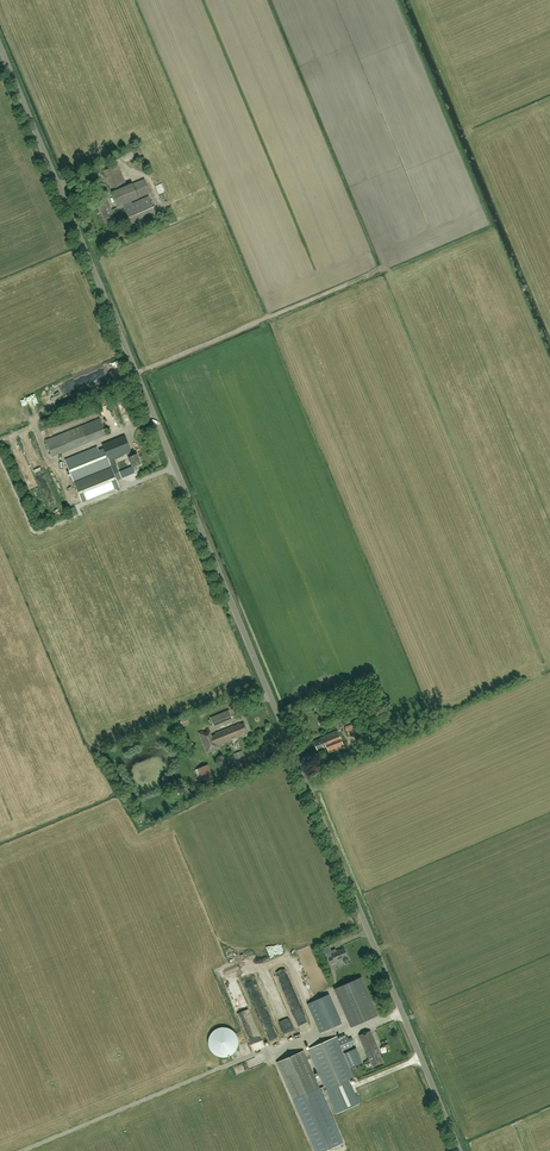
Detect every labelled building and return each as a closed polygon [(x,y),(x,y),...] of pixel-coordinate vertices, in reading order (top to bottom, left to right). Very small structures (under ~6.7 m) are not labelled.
[(121,209),(125,207),(134,228),(158,218),(149,197),(132,204),(131,202),(138,199),(138,198),(150,193),(144,179),(132,184),(127,186),(118,166),(104,172),(112,192),(112,193),(118,207),(120,206),(121,209)] [(107,199),(98,203),(106,223),(115,220),(107,199)] [(118,409),(122,421),(130,418),(125,406),(118,409)] [(100,418),(45,440),(52,457),(107,435),(100,418)] [(47,429),(41,431),(44,438),(50,435),(47,429)] [(103,445),(109,460),(127,453),(129,457),(133,468),(134,469),(134,470),(135,471),(137,471),(138,470),(138,469),(138,468),(137,466),(141,465),(137,454),(133,456),(131,452),(132,451),(125,435),(102,444),(102,445),(103,445)] [(103,445),(102,445),(105,450),(100,452),(98,447),(65,459),(74,482),(112,467),(109,460),(103,445)] [(112,468),(117,480),(122,478),(117,466),(112,468)] [(112,468),(112,467),(74,482),(82,502),(120,487),(117,480),(112,468)] [(317,704),(321,712),(326,710),(322,702),(317,704)] [(360,731),(356,722),(345,727),(349,736),(357,733),(357,732),(360,731)] [(239,723),(215,733),(216,734),(213,736),(210,729),(199,733),(207,753),(220,748),(219,744),(243,735),(242,733),(247,731),(244,723),(240,725),(239,723)] [(321,737),(321,738),(314,741),(317,751),(326,747),(329,753),(344,747),(337,730),(321,737)] [(266,736),(259,739),(261,744),(268,740),(266,736)] [(236,760),(244,756),(242,751),(234,754),(236,760)] [(215,758),(216,767),(223,766),(222,757),(215,758)] [(198,769),(204,784),(214,779),(208,764),(198,769)] [(204,784),(201,778),(200,776),(195,778),(196,780),(199,786),(204,784)] [(335,949),(326,953),(331,964),(339,961),(339,960),(342,959),(344,962),(349,960),(347,957),(348,957),(344,948),(336,951),(335,949)] [(305,1023),(282,967),(273,970),(283,996),(285,995),(298,1026),(305,1023)] [(221,983),(226,982),(225,975),(236,973),(235,968),(219,970),(221,983)] [(351,1027),(378,1015),(361,977),(334,989),(351,1027)] [(256,995),(251,997),(254,1005),(260,1003),(256,988),(254,989),(256,995)] [(328,994),(307,1004),(320,1033),(341,1023),(328,994)] [(276,1013),(277,1016),(285,1014),(280,997),(276,998),(280,1012),(276,1013)] [(244,1008),(237,1011),(241,1020),(244,1018),(246,1022),(250,1020),(244,1008)] [(267,1042),(277,1038),(267,1009),(257,1012),(267,1042)] [(243,1027),(251,1050),(263,1046),(255,1023),(243,1027)] [(213,1059),(235,1059),(250,1053),(245,1039),(238,1041),(233,1029),(221,1029),(209,1034),(209,1049),(213,1059)] [(380,1053),(371,1030),(359,1035),(368,1058),(369,1057),(372,1066),(382,1062),(379,1053),(380,1053)] [(336,1037),(308,1049),(324,1086),(319,1089),(303,1051),(278,1062),(296,1104),(321,1093),(326,1091),(349,1081),(354,1078),(342,1051),(352,1047),(353,1049),(356,1047),(352,1037),(349,1038),(348,1036),(338,1041),(336,1037)] [(349,1081),(326,1091),(336,1113),(359,1104),(349,1081)] [(321,1093),(296,1104),(317,1150),(325,1150),(343,1143),(321,1093)]
